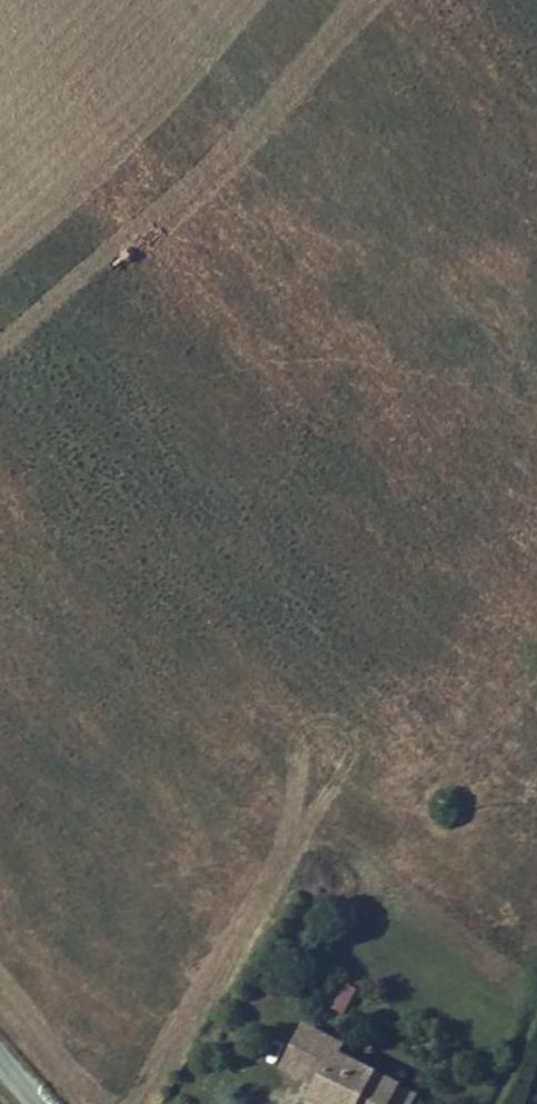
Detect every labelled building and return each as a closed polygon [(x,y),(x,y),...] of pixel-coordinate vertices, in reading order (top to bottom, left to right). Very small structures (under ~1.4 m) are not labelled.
[(325,1005),(343,1013),(356,988),(338,979),(325,1005)] [(397,1088),(336,1056),(341,1047),(304,1028),(284,1068),(319,1086),(310,1103),(389,1103),(397,1088)] [(415,1096),(397,1088),(389,1103),(411,1103),(415,1096)]
